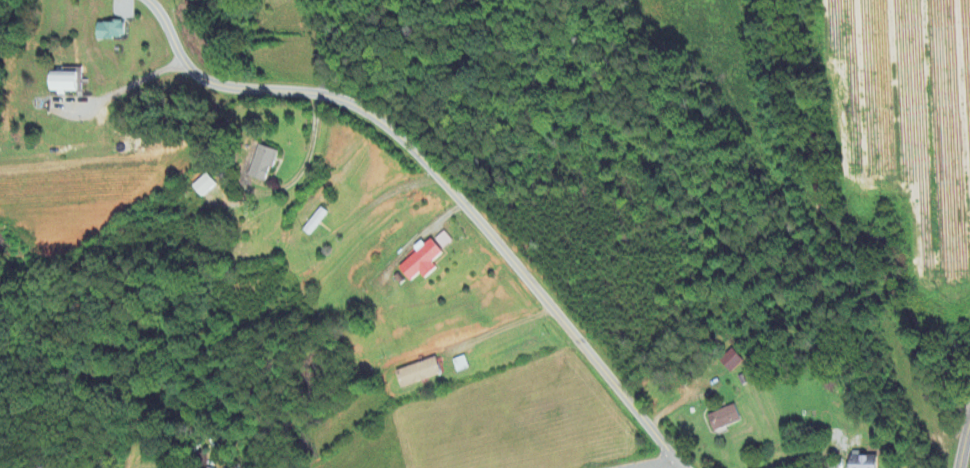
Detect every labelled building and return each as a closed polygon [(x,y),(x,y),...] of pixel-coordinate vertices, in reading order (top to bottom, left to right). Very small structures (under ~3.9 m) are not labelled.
[(101,40),(128,40),(128,24),(101,24),(101,40)] [(56,73),(55,94),(82,95),(82,74),(56,73)] [(280,152),(259,147),(251,178),(272,183),(280,152)] [(219,186),(209,175),(193,189),(203,200),(219,186)] [(446,251),(455,244),(447,233),(437,241),(446,251)] [(424,275),(428,281),(441,270),(436,265),(448,255),(436,241),(429,247),(425,243),(416,250),(420,254),(402,269),(414,283),(424,275)] [(729,374),(742,362),(732,351),(719,363),(729,374)] [(472,370),(467,358),(454,363),(459,375),(472,370)] [(404,391),(445,376),(439,359),(398,374),(404,391)] [(711,434),(738,423),(732,406),(704,417),(711,434)] [(874,458),(857,457),(857,456),(846,456),(846,467),(874,467),(874,458)]
